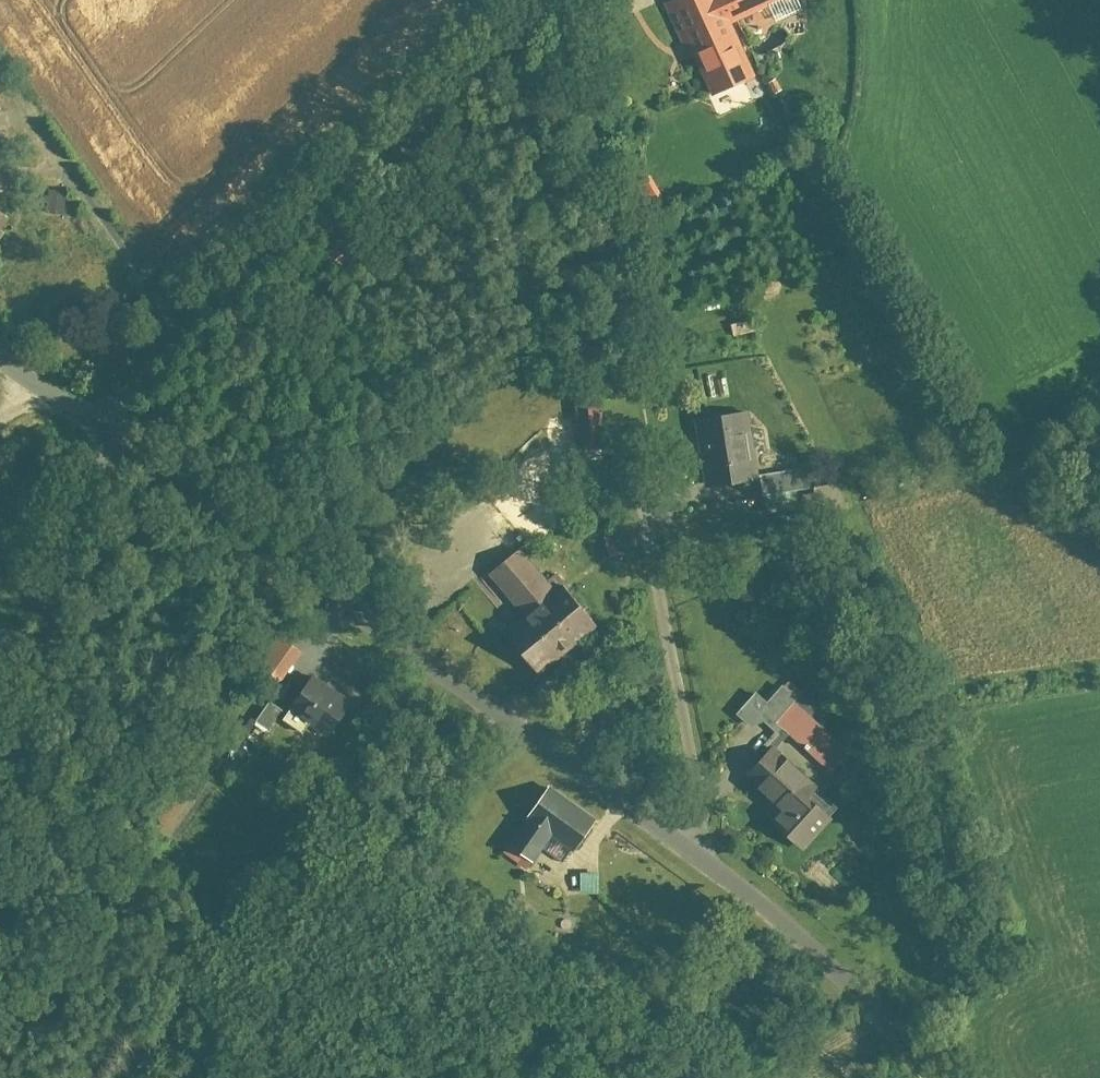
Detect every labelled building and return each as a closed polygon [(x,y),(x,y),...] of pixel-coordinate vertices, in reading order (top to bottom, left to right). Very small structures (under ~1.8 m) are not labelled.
[(729,31),(797,0),(694,0),(671,10),(713,103),(754,84),(729,31)] [(11,91),(0,83),(0,107),(11,91)] [(16,216),(0,205),(0,239),(16,216)] [(359,248),(346,232),(321,255),(334,271),(359,248)] [(735,329),(737,341),(760,336),(758,325),(735,329)] [(578,403),(580,456),(607,455),(605,402),(578,403)] [(698,427),(707,493),(757,486),(748,419),(698,427)] [(764,479),(767,500),(810,495),(807,473),(764,479)] [(546,679),(599,633),(528,552),(493,583),(531,626),(514,642),(546,679)] [(259,668),(282,686),(306,657),(283,638),(259,668)] [(317,680),(297,714),(340,740),(361,706),(317,680)] [(778,730),(836,779),(859,751),(802,703),(801,703),(785,689),(770,707),(759,698),(741,720),(759,735),(769,723),(778,730)] [(778,749),(749,783),(804,830),(833,797),(778,749)] [(598,828),(553,794),(511,850),(538,870),(549,855),(567,869),(598,828)] [(603,878),(582,879),(582,899),(603,898),(603,878)]
